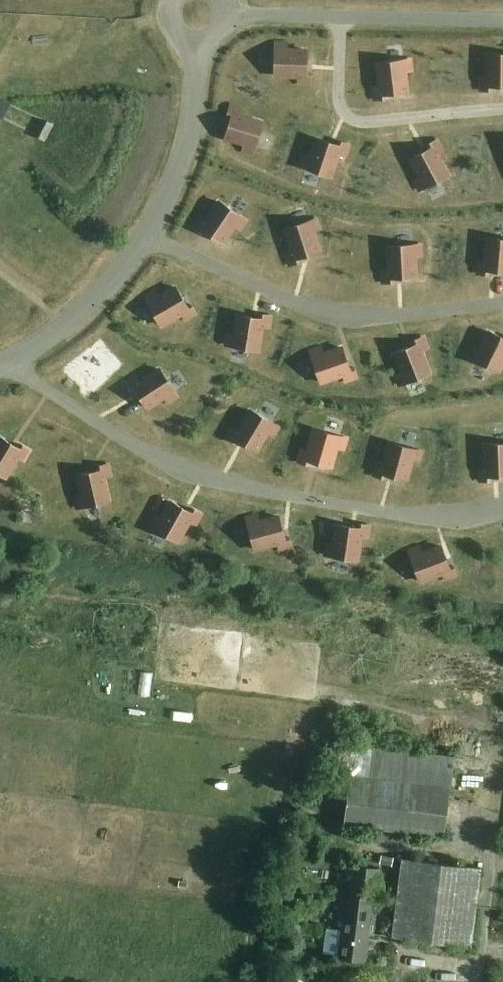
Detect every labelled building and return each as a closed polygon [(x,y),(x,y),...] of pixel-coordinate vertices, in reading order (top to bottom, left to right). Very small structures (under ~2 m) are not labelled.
[(284,43),(276,43),(273,75),(295,76),(295,86),(308,87),(309,74),(305,74),(307,50),(284,49),(284,43)] [(486,54),(485,79),(475,78),(475,90),(488,91),(488,86),(502,87),(502,55),(486,54)] [(408,72),(406,59),(375,63),(378,87),(368,88),(370,101),(383,99),(382,94),(406,91),(404,72),(408,72)] [(241,109),(229,105),(226,115),(232,117),(225,139),(241,144),(238,153),(251,157),(262,122),(239,115),(241,109)] [(3,135),(7,126),(31,138),(37,126),(0,108),(0,133),(3,135)] [(300,165),(332,176),(339,154),(345,156),(349,144),(340,140),(338,145),(317,138),(311,157),(304,155),(300,165)] [(420,189),(449,174),(438,153),(444,150),(438,139),(429,144),(431,148),(411,159),(421,176),(414,180),(420,189)] [(246,220),(219,200),(203,221),(197,216),(190,226),(200,233),(203,229),(223,243),(234,229),(237,231),(246,220)] [(323,230),(319,217),(285,228),(292,251),(285,253),(290,267),(300,264),(299,258),(321,251),(315,232),(323,230)] [(486,238),(484,261),(473,260),(471,274),(486,275),(486,270),(502,272),(502,239),(486,238)] [(421,244),(388,246),(389,270),(383,270),(384,283),(394,282),(393,277),(416,276),(415,256),(422,256),(421,244)] [(146,297),(162,325),(182,314),(186,319),(197,313),(192,304),(187,307),(176,287),(159,297),(155,291),(146,297)] [(226,344),(259,350),(263,327),(269,328),(272,315),(262,314),(261,318),(238,315),(235,334),(228,333),(226,344)] [(499,370),(502,363),(502,337),(489,331),(481,349),(474,346),(470,356),(499,370)] [(400,384),(431,372),(422,351),(428,348),(424,336),(414,340),(416,345),(395,353),(402,371),(396,374),(400,384)] [(311,351),(322,382),(344,375),(346,381),(358,377),(354,367),(350,369),(342,347),(324,354),(321,347),(311,351)] [(177,398),(159,368),(137,381),(133,375),(124,381),(130,390),(134,388),(147,409),(162,400),(165,405),(177,398)] [(278,425),(249,409),(237,430),(229,426),(223,436),(233,442),(236,438),(257,450),(266,435),(271,438),(278,425)] [(343,437),(314,428),(306,452),(297,449),(293,460),(307,465),(308,460),(331,467),(337,449),(339,450),(343,437)] [(7,476),(18,456),(24,460),(31,449),(22,444),(19,448),(0,436),(0,472),(7,476)] [(422,451),(390,442),(384,465),(377,463),(374,475),(384,478),(385,473),(407,479),(412,460),(419,462),(422,451)] [(485,444),(486,468),(479,468),(480,481),(490,480),(490,475),(502,475),(502,444),(485,444)] [(110,500),(105,478),(112,476),(109,464),(99,466),(100,471),(78,475),(82,495),(75,496),(78,507),(110,500)] [(171,501),(162,518),(155,515),(150,525),(179,541),(190,521),(196,524),(202,513),(193,508),(191,512),(171,501)] [(247,517),(255,549),(278,543),(279,550),(292,547),(289,537),(285,538),(279,516),(260,521),(258,514),(247,517)] [(325,554),(358,559),(362,536),(368,537),(370,525),(360,523),(359,528),(337,525),(334,544),(327,543),(325,554)] [(409,550),(421,581),(443,573),(445,579),(457,575),(454,565),(449,567),(441,546),(422,553),(420,546),(409,550)] [(443,837),(452,764),(353,751),(344,824),(443,837)] [(481,868),(403,858),(393,936),(472,945),(481,868)] [(340,888),(335,928),(338,929),(336,942),(339,943),(337,956),(365,960),(368,933),(373,933),(381,867),(343,863),(340,888)]
